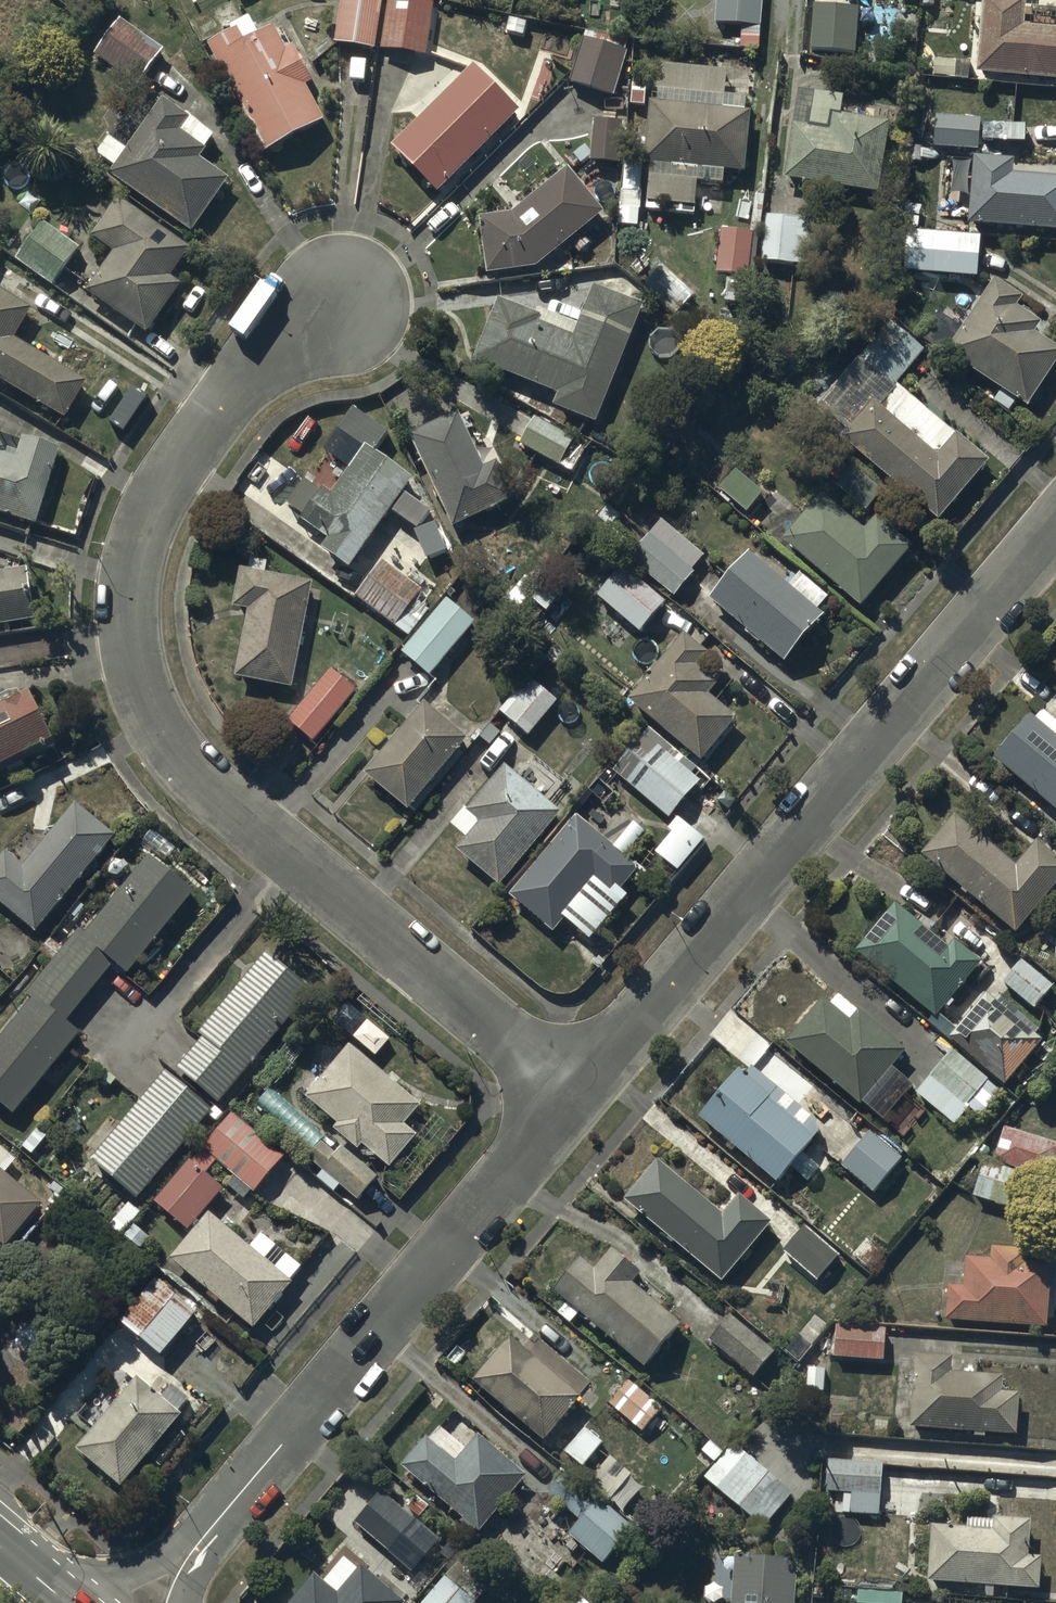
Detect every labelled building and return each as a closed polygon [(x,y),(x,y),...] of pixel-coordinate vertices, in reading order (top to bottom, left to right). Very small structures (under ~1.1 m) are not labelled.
[(337,42),(376,46),(382,0),(342,0),(337,42)] [(432,0),(389,0),(383,46),(426,51),(432,0)] [(741,24),(740,48),(759,48),(761,0),(717,0),(716,23),(741,24)] [(976,71),(1055,78),(1055,28),(1024,25),(1026,0),(984,0),(976,71)] [(856,7),(812,7),(812,52),(856,52),(856,7)] [(164,48),(122,17),(96,54),(138,84),(164,48)] [(253,21),(214,41),(209,43),(265,152),(325,121),(306,84),(313,81),(295,46),(292,47),(279,23),(259,34),(253,21)] [(630,42),(585,28),(569,80),(614,94),(630,42)] [(724,69),(655,63),(652,101),(650,101),(645,161),(650,161),(647,201),(694,205),(696,181),(723,183),(723,170),(743,171),(748,110),(721,108),(724,69)] [(477,64),(393,145),(439,192),(522,110),(477,64)] [(810,125),(793,122),(785,178),(878,192),(890,105),(842,98),(842,95),(815,91),(810,125)] [(214,137),(163,99),(126,148),(110,136),(97,153),(115,167),(111,173),(190,232),(230,178),(202,156),(209,148),(207,146),(214,137)] [(615,120),(595,119),(593,160),(619,162),(621,122),(624,122),(624,107),(616,107),(615,120)] [(936,116),(934,146),(978,148),(980,119),(936,116)] [(968,223),(1055,230),(1055,177),(1012,173),(1013,159),(974,156),(968,223)] [(640,158),(628,158),(628,163),(623,163),(623,191),(641,191),(642,164),(640,164),(640,158)] [(515,213),(481,217),(488,274),(538,267),(605,212),(569,168),(515,213)] [(191,247),(119,197),(93,235),(115,250),(87,290),(148,332),(181,284),(170,277),(191,247)] [(822,217),(765,214),(763,261),(819,264),(822,217)] [(55,285),(79,247),(41,224),(17,261),(55,285)] [(752,233),(720,228),(716,270),(747,274),(752,233)] [(906,234),(904,265),(958,268),(958,262),(982,270),(989,253),(960,242),(960,239),(906,234)] [(541,314),(500,298),(476,360),(560,393),(555,405),(597,421),(642,305),(632,301),(640,280),(607,267),(599,286),(596,284),(576,336),(538,321),(541,314)] [(995,279),(947,352),(1030,407),(1055,368),(1055,346),(1033,331),(1039,322),(1015,306),(1021,297),(995,279)] [(67,418),(89,381),(17,337),(34,308),(0,287),(0,378),(67,418)] [(833,419),(827,426),(938,520),(989,460),(897,382),(925,349),(891,320),(818,406),(833,419)] [(320,549),(350,569),(410,477),(379,457),(396,429),(354,402),(322,452),(353,472),(334,501),(303,481),(284,510),(327,538),(320,549)] [(517,499),(500,460),(485,467),(461,409),(411,430),(452,527),(517,499)] [(578,438),(536,415),(520,444),(562,467),(578,438)] [(61,447),(24,436),(18,455),(0,450),(0,514),(38,525),(61,447)] [(853,465),(835,484),(865,511),(882,491),(853,465)] [(736,468),(719,489),(746,511),(763,490),(736,468)] [(866,528),(822,491),(781,540),(860,606),(910,545),(876,516),(866,528)] [(417,534),(430,515),(407,499),(393,518),(417,534)] [(705,556),(662,520),(629,558),(675,596),(697,571),(694,568),(705,556)] [(430,562),(448,553),(436,527),(418,536),(430,562)] [(707,599),(744,630),(743,632),(757,644),(759,642),(784,662),(823,614),(818,610),(829,597),(798,573),(788,586),(746,552),(707,599)] [(384,558),(357,595),(396,624),(395,627),(411,638),(431,611),(417,601),(426,589),(384,558)] [(623,566),(598,597),(643,633),(668,601),(623,566)] [(295,687),(313,581),(240,568),(234,607),(249,610),(237,677),(295,687)] [(37,621),(29,569),(0,573),(0,627),(37,621)] [(476,622),(448,598),(402,652),(430,676),(476,622)] [(686,633),(630,699),(702,760),(738,718),(710,694),(720,683),(699,665),(709,653),(686,633)] [(329,667),(287,720),(315,743),(359,691),(329,667)] [(529,736),(558,700),(533,679),(516,700),(513,697),(502,710),(506,714),(505,716),(529,736)] [(57,740),(31,689),(0,705),(0,768),(57,740)] [(409,808),(469,739),(426,702),(366,771),(409,808)] [(993,757),(1055,811),(1055,723),(1042,712),(1036,719),(1030,715),(993,757)] [(645,733),(613,769),(670,818),(702,780),(676,757),(679,753),(665,741),(660,746),(645,733)] [(502,884),(561,813),(504,767),(469,810),(482,821),(459,849),(502,884)] [(118,834),(79,802),(26,866),(7,851),(0,859),(0,901),(37,932),(118,834)] [(920,854),(1016,934),(1055,884),(1055,856),(1035,839),(1015,864),(954,814),(920,854)] [(616,846),(579,816),(511,895),(554,932),(598,882),(617,898),(642,868),(626,855),(645,832),(635,823),(616,846)] [(657,852),(679,871),(705,838),(683,820),(657,852)] [(15,1114),(81,1033),(67,1022),(116,963),(129,974),(195,893),(150,856),(86,934),(79,928),(63,948),(52,938),(41,951),(53,961),(26,994),(32,999),(0,1039),(0,1102),(15,1114)] [(894,903),(857,950),(936,1017),(981,962),(952,939),(947,945),(894,903)] [(178,1068),(219,1102),(312,992),(267,953),(199,1034),(204,1037),(178,1068)] [(1022,960),(1003,982),(1034,1008),(1053,986),(1022,960)] [(861,1105),(905,1051),(837,992),(828,1003),(821,997),(783,1044),(861,1105)] [(1042,1041),(987,994),(949,1037),(1004,1085),(1042,1041)] [(351,1044),(307,1096),(339,1124),(334,1129),(359,1150),(364,1145),(390,1168),(418,1136),(405,1125),(422,1106),(351,1044)] [(1001,1092),(952,1049),(916,1092),(955,1124),(968,1108),(980,1118),(1001,1092)] [(745,1074),(738,1068),(697,1118),(777,1181),(817,1131),(815,1120),(751,1067),(745,1074)] [(213,1109),(167,1071),(93,1162),(140,1200),(213,1109)] [(285,1157),(233,1113),(193,1162),(190,1159),(154,1202),(189,1231),(227,1184),(245,1199),(252,1192),(254,1194),(285,1157)] [(1003,1128),(993,1162),(1049,1178),(1055,1154),(1055,1144),(1003,1128)] [(901,1157),(870,1132),(841,1167),(872,1192),(901,1157)] [(342,1184),(359,1199),(379,1176),(343,1145),(336,1154),(322,1142),(309,1157),(323,1170),(317,1178),(334,1193),(342,1184)] [(623,1200),(721,1282),(771,1221),(739,1194),(722,1214),(657,1159),(623,1200)] [(1040,1180),(983,1160),(973,1197),(1028,1215),(1040,1180)] [(0,1168),(0,1243),(6,1248),(43,1205),(0,1168)] [(251,1247),(210,1213),(172,1259),(211,1292),(208,1295),(218,1304),(221,1301),(255,1329),(294,1283),(291,1281),(302,1267),(262,1234),(251,1247)] [(804,1226),(783,1252),(816,1281),(838,1256),(804,1226)] [(962,1286),(947,1285),(945,1321),(1046,1328),(1050,1264),(1027,1263),(1028,1249),(990,1247),(990,1259),(964,1258),(962,1286)] [(579,1259),(552,1291),(644,1369),(683,1324),(661,1306),(668,1298),(610,1248),(591,1270),(579,1259)] [(157,1277),(121,1321),(164,1356),(200,1312),(157,1277)] [(774,1351),(729,1314),(707,1341),(752,1378),(774,1351)] [(886,1327),(836,1325),(835,1358),(884,1360),(886,1327)] [(25,1353),(26,1353),(28,1353),(30,1353),(31,1353),(32,1353),(33,1352),(34,1352),(35,1351),(36,1351),(37,1350),(37,1349),(38,1348),(39,1347),(39,1346),(40,1345),(40,1344),(41,1343),(41,1342),(41,1341),(41,1340),(41,1339),(41,1338),(40,1337),(40,1335),(39,1334),(39,1333),(38,1332),(37,1331),(36,1330),(35,1329),(34,1329),(33,1328),(32,1328),(31,1328),(30,1328),(29,1327),(27,1327),(26,1327),(25,1328),(24,1328),(23,1328),(22,1329),(21,1329),(20,1330),(19,1331),(18,1332),(17,1333),(17,1334),(16,1335),(16,1336),(15,1337),(15,1339),(15,1340),(15,1341),(15,1342),(15,1343),(16,1344),(16,1345),(16,1346),(17,1347),(18,1348),(18,1349),(19,1350),(20,1351),(21,1351),(22,1352),(23,1352),(24,1353),(25,1353)] [(511,1335),(473,1378),(545,1441),(583,1398),(511,1335)] [(952,1357),(915,1354),(910,1428),(1017,1436),(1020,1392),(1004,1391),(1005,1375),(951,1371),(952,1357)] [(122,1368),(80,1415),(95,1428),(77,1449),(122,1487),(183,1415),(180,1412),(190,1400),(175,1386),(164,1398),(137,1375),(134,1379),(122,1368)] [(627,1378),(607,1403),(642,1432),(663,1408),(627,1378)] [(401,1465),(464,1518),(461,1522),(474,1534),(478,1529),(481,1532),(529,1476),(480,1435),(467,1449),(440,1427),(431,1439),(427,1435),(401,1465)] [(792,1494),(734,1444),(702,1479),(761,1530),(792,1494)] [(880,1515),(882,1462),(828,1459),(826,1491),(851,1493),(850,1513),(880,1515)] [(382,1492),(356,1524),(390,1551),(416,1520),(382,1492)] [(602,1497),(570,1534),(604,1564),(637,1527),(602,1497)] [(968,1527),(931,1524),(926,1581),(1038,1590),(1041,1556),(1028,1555),(1031,1521),(993,1518),(992,1521),(968,1519),(968,1527)] [(735,1558),(731,1602),(794,1602),(796,1561),(735,1558)] [(314,1573),(290,1602),(403,1602),(405,1600),(361,1566),(359,1569),(346,1559),(327,1583),(314,1573)] [(420,1602),(476,1602),(445,1575),(420,1602)] [(858,1589),(857,1602),(903,1602),(903,1591),(858,1589)]
